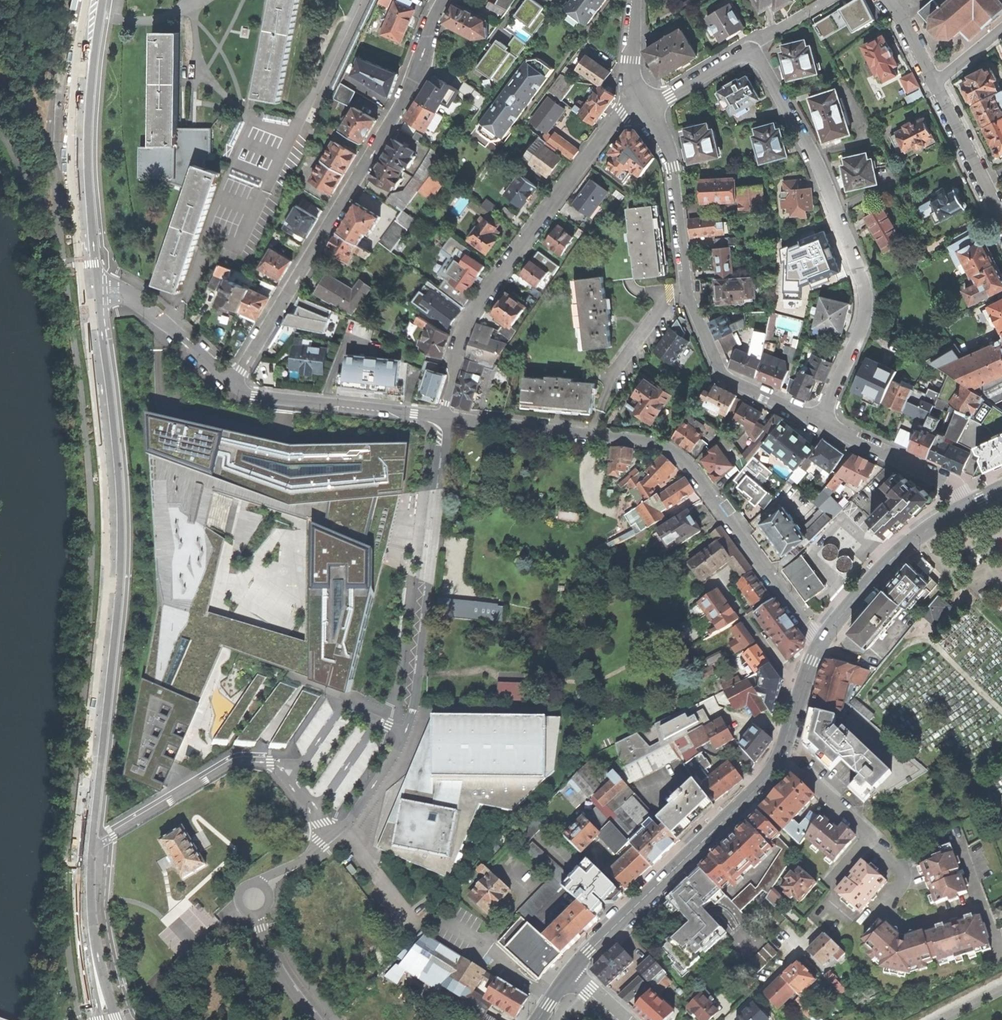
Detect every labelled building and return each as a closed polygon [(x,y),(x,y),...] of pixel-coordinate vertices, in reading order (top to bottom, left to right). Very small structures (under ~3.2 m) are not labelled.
[(280,103),(299,0),(273,0),(255,98),(280,103)] [(378,7),(385,10),(390,0),(381,0),(378,7)] [(496,5),(507,11),(514,0),(498,0),(496,5)] [(533,37),(541,25),(548,16),(541,12),(544,7),(534,0),(530,0),(528,2),(526,1),(516,14),(527,21),(526,23),(522,29),(533,37)] [(572,0),(569,0),(531,52),(532,52),(526,60),(527,60),(535,67),(541,59),(555,69),(589,24),(585,24),(567,11),(566,8),(572,0)] [(566,8),(567,11),(585,24),(589,24),(600,8),(599,5),(601,1),(602,0),(572,0),(566,8)] [(760,11),(773,3),(776,9),(785,4),(792,0),(754,0),(760,11)] [(814,25),(822,39),(848,23),(854,32),(875,19),(865,0),(854,0),(814,25)] [(935,0),(932,0),(919,11),(932,26),(933,15),(942,8),(935,0)] [(969,40),(986,26),(987,27),(1001,14),(1001,0),(935,0),(942,8),(933,15),(932,26),(932,28),(940,37),(953,38),(962,31),(969,40)] [(382,33),(401,42),(409,24),(415,10),(410,8),(397,2),(396,2),(382,33)] [(493,10),(496,5),(490,2),(487,7),(493,10)] [(707,17),(721,40),(732,34),(744,27),(730,3),(707,17)] [(444,24),(473,39),(489,37),(487,21),(455,4),(450,13),(444,24)] [(493,10),(504,16),(507,11),(496,5),(493,10)] [(527,21),(516,14),(515,16),(526,23),(527,21)] [(369,25),(376,29),(380,21),(373,17),(369,25)] [(646,50),(661,76),(679,65),(696,55),(681,29),(646,50)] [(152,146),(177,146),(177,127),(179,33),(154,32),(152,146)] [(515,36),(507,46),(506,48),(498,44),(494,45),(478,68),(499,83),(511,67),(527,45),(515,36)] [(876,73),(877,75),(897,64),(895,59),(893,55),(888,45),(883,36),(863,46),(871,61),(865,64),(870,75),(876,73)] [(788,79),(817,72),(811,46),(807,46),(805,39),(792,42),(794,49),(785,51),(782,52),(785,66),(788,79)] [(506,48),(507,46),(498,40),(494,45),(498,44),(506,48)] [(784,44),(785,51),(794,49),(792,42),(784,44)] [(602,85),(611,71),(598,62),(587,55),(578,69),(602,85)] [(346,73),(353,75),(360,58),(354,56),(346,73)] [(353,75),(390,98),(395,85),(398,74),(360,58),(353,75)] [(496,133),(503,138),(531,100),(555,69),(541,59),(535,67),(527,60),(516,75),(518,77),(510,88),(507,86),(481,122),(489,127),(483,135),(490,140),(496,133)] [(963,83),(973,105),(995,94),(999,92),(993,80),(997,79),(992,69),(985,72),(984,70),(976,74),(970,76),(972,79),(963,83)] [(901,78),(906,87),(917,82),(912,72),(901,78)] [(563,100),(574,84),(561,74),(549,90),(563,100)] [(516,75),(507,86),(510,88),(518,77),(516,75)] [(723,99),(732,115),(756,102),(755,99),(759,97),(753,86),(747,75),(739,79),(738,77),(723,85),(724,87),(716,92),(721,100),(723,99)] [(439,85),(442,80),(435,76),(432,81),(439,85)] [(999,92),(1001,90),(997,79),(993,80),(999,92)] [(439,85),(432,81),(430,80),(425,90),(418,101),(437,113),(442,103),(449,107),(459,90),(442,80),(439,85)] [(910,103),(924,96),(917,82),(906,87),(903,89),(910,103)] [(587,105),(581,101),(587,93),(574,83),(574,84),(563,100),(581,114),(587,105)] [(341,84),(338,90),(345,93),(352,97),(355,91),(341,84)] [(587,105),(601,116),(616,96),(609,91),(602,85),(587,105)] [(814,108),(817,119),(843,111),(836,89),(810,97),(814,108)] [(340,102),(345,93),(338,90),(333,100),(340,103),(340,102)] [(468,101),(480,109),(488,98),(476,90),(468,101)] [(340,102),(348,106),(352,97),(345,93),(340,102)] [(984,127),(1001,118),(1001,107),(995,94),(973,105),(979,115),(984,127)] [(533,121),(548,132),(558,118),(565,109),(550,98),(533,121)] [(412,110),(406,120),(425,131),(428,127),(437,113),(418,101),(412,110)] [(587,105),(581,114),(595,124),(601,116),(587,105)] [(341,131),(363,143),(371,131),(377,120),(355,107),(341,131)] [(257,111),(256,115),(281,120),(281,116),(257,111)] [(821,131),(824,142),(850,133),(843,111),(817,119),(821,131)] [(437,113),(428,127),(434,131),(443,117),(437,113)] [(905,150),(906,152),(916,147),(917,149),(935,140),(929,128),(924,118),(913,124),(912,122),(905,126),(906,128),(897,132),(897,134),(905,150)] [(998,155),(1001,153),(1001,118),(984,127),(991,140),(998,155)] [(245,122),(241,120),(229,141),(234,144),(245,122)] [(486,147),(490,140),(483,135),(489,127),(481,122),(480,121),(470,135),(486,147)] [(322,128),(332,134),(336,129),(325,122),(322,128)] [(687,148),(691,162),(719,155),(713,129),(709,130),(708,123),(686,128),(687,135),(684,136),(687,148)] [(754,136),(761,162),(788,155),(784,141),(781,128),(776,130),(775,123),(756,128),(758,135),(754,136)] [(140,178),(166,178),(166,182),(189,188),(196,166),(195,165),(196,164),(207,168),(207,159),(212,159),(212,127),(188,127),(177,127),(177,146),(152,146),(140,146),(140,178)] [(635,170),(643,175),(656,158),(644,142),(635,131),(629,131),(612,153),(617,157),(625,163),(635,170)] [(549,141),(572,159),(579,150),(556,132),(549,141)] [(498,145),(503,138),(496,133),(490,140),(498,145)] [(899,153),(905,150),(897,134),(892,137),(899,153)] [(528,152),(532,156),(535,158),(544,145),(546,143),(547,142),(540,136),(528,152)] [(308,152),(315,156),(322,142),(315,139),(308,152)] [(383,159),(403,171),(406,166),(409,167),(416,156),(413,155),(415,152),(394,140),(389,148),(383,159)] [(351,164),(356,154),(335,142),(324,161),(345,174),(351,164)] [(557,151),(546,143),(544,145),(555,154),(557,151)] [(529,161),(548,176),(555,167),(561,158),(555,154),(544,145),(535,158),(532,156),(529,161)] [(414,178),(424,183),(444,156),(433,149),(414,178)] [(848,189),(878,182),(872,159),(868,160),(867,153),(845,158),(847,165),(843,166),(845,177),(848,189)] [(607,171),(610,173),(616,164),(621,168),(625,163),(617,157),(612,164),(607,171)] [(396,189),(402,179),(400,177),(403,171),(383,159),(378,168),(371,178),(391,190),(393,188),(396,189)] [(345,174),(324,161),(312,180),(333,193),(339,183),(345,174)] [(625,184),(635,170),(625,163),(621,168),(616,164),(610,173),(625,184)] [(172,290),(180,293),(181,291),(180,291),(221,172),(207,168),(196,164),(195,165),(196,166),(189,188),(157,283),(156,283),(156,284),(166,288),(172,290)] [(230,170),(228,175),(259,188),(261,183),(230,170)] [(506,194),(523,206),(530,197),(537,186),(522,174),(517,180),(515,179),(513,181),(515,183),(506,194)] [(432,199),(442,184),(430,176),(421,191),(432,199)] [(396,206),(403,210),(424,183),(414,178),(405,191),(393,192),(388,201),(396,206)] [(701,202),(735,201),(734,178),(701,180),(701,191),(701,202)] [(574,205),(590,216),(608,192),(592,180),(584,191),(579,198),(574,205)] [(791,205),(792,214),(806,213),(806,208),(812,208),(812,201),(811,196),(809,196),(808,188),(799,189),(798,180),(784,181),(785,190),(781,190),(782,206),(791,205)] [(738,187),(741,212),(765,209),(762,184),(738,187)] [(938,191),(941,195),(932,199),(934,202),(930,204),(934,212),(938,211),(943,220),(965,208),(967,206),(967,203),(965,202),(962,202),(960,197),(958,193),(960,191),(959,189),(958,187),(955,187),(947,191),(945,188),(938,191)] [(576,196),(579,198),(584,191),(581,189),(579,192),(576,196)] [(298,207),(319,218),(323,211),(303,199),(298,207)] [(468,205),(485,218),(487,219),(491,213),(472,200),(468,205)] [(347,218),(339,233),(359,245),(366,233),(370,235),(381,217),(356,203),(347,218)] [(637,278),(667,275),(666,266),(663,241),(659,205),(630,209),(632,232),(631,232),(633,255),(635,255),(637,278)] [(883,248),(902,237),(883,205),(865,216),(870,226),(873,224),(876,228),(873,230),(878,239),(883,248)] [(391,213),(398,218),(403,210),(396,206),(391,213)] [(319,218),(298,207),(286,228),(296,235),(297,232),(307,238),(313,227),(319,218)] [(500,214),(511,222),(516,215),(505,207),(500,214)] [(937,223),(943,220),(938,211),(934,212),(932,214),(937,223)] [(491,213),(487,219),(497,227),(502,221),(491,213)] [(690,228),(691,237),(718,234),(716,222),(715,215),(689,218),(690,228)] [(468,240),(487,254),(494,245),(500,236),(498,235),(494,232),(496,229),(497,227),(487,219),(485,218),(468,240)] [(380,242),(391,251),(408,229),(396,220),(380,242)] [(716,222),(718,234),(725,233),(723,221),(716,222)] [(545,244),(561,255),(575,237),(559,226),(552,234),(545,244)] [(972,276),(974,275),(997,264),(989,249),(983,237),(981,238),(978,232),(970,236),(968,231),(955,238),(958,244),(951,248),(959,264),(965,261),(972,276)] [(328,250),(348,262),(354,250),(368,259),(372,253),(359,245),(339,233),(333,242),(328,250)] [(792,241),(802,272),(827,265),(822,248),(817,233),(792,241)] [(714,239),(715,246),(729,245),(729,238),(728,237),(714,239)] [(903,240),(902,237),(883,248),(885,251),(903,240)] [(286,243),(299,251),(302,245),(290,238),(286,243)] [(392,252),(403,260),(411,249),(400,241),(392,252)] [(717,263),(718,278),(733,277),(730,246),(715,248),(717,263)] [(914,265),(927,258),(921,247),(908,254),(914,265)] [(261,269),(281,281),(287,270),(293,261),(272,249),(261,269)] [(451,282),(466,292),(475,280),(478,275),(485,266),(467,255),(461,264),(462,265),(451,282)] [(548,273),(550,271),(534,260),(528,267),(522,276),(538,287),(548,273)] [(556,263),(550,271),(548,273),(553,276),(560,266),(556,263)] [(220,264),(217,270),(224,273),(230,276),(233,270),(220,264)] [(1001,289),(1001,275),(1001,273),(997,264),(974,275),(976,278),(979,285),(985,297),(1001,289)] [(349,270),(356,274),(358,270),(351,266),(349,270)] [(763,267),(763,275),(776,274),(775,266),(763,267)] [(224,273),(217,270),(209,287),(216,290),(224,273)] [(415,277),(433,290),(440,296),(444,291),(419,273),(415,277)] [(335,302),(347,286),(327,275),(322,283),(316,293),(332,303),(333,301),(335,302)] [(717,292),(718,305),(753,303),(752,296),(756,296),(755,287),(756,287),(755,275),(733,277),(718,278),(716,278),(717,292)] [(583,350),(613,346),(610,324),(611,323),(610,316),(609,316),(608,314),(611,313),(611,311),(611,309),(608,309),(604,276),(574,280),(583,350)] [(228,310),(240,315),(241,311),(250,290),(228,280),(217,305),(228,310)] [(260,280),(254,292),(270,299),(277,287),(260,280)] [(354,310),(371,287),(361,280),(354,290),(347,286),(335,302),(343,307),(345,304),(354,310)] [(971,304),(985,297),(979,285),(977,287),(976,285),(965,291),(971,304)] [(241,311),(258,319),(265,307),(270,299),(254,292),(250,290),(241,311)] [(420,307),(448,328),(455,319),(461,311),(452,305),(440,296),(433,290),(420,307)] [(508,324),(512,327),(526,307),(522,304),(525,301),(514,293),(512,296),(508,294),(502,302),(494,313),(498,316),(501,319),(499,322),(503,325),(506,327),(508,324)] [(296,304),(294,307),(300,309),(305,299),(300,297),(296,304)] [(816,327),(843,334),(847,318),(850,304),(823,297),(816,327)] [(310,313),(324,319),(328,309),(305,299),(300,309),(302,310),(310,313)] [(456,300),(452,305),(461,311),(464,306),(456,300)] [(1001,332),(1001,301),(989,307),(993,315),(992,316),(991,319),(994,325),(998,326),(999,326),(1001,332)] [(297,317),(301,311),(302,310),(300,309),(294,307),(290,313),(297,317)] [(744,312),(745,319),(745,326),(755,326),(755,311),(744,312)] [(282,327),(289,331),(297,317),(290,313),(282,327)] [(717,339),(719,338),(733,332),(734,331),(727,317),(726,314),(709,322),(712,329),(717,339)] [(416,322),(428,329),(430,323),(420,316),(416,322)] [(729,316),(727,317),(734,331),(745,326),(745,319),(733,324),(729,316)] [(679,320),(672,329),(677,332),(683,323),(679,320)] [(758,322),(756,331),(767,333),(769,324),(758,322)] [(422,350),(443,358),(447,346),(450,335),(430,323),(428,329),(425,341),(422,340),(420,345),(423,347),(422,350)] [(477,324),(474,334),(492,339),(494,328),(477,324)] [(506,327),(503,325),(498,331),(510,340),(517,331),(512,327),(508,324),(506,327)] [(656,352),(673,364),(690,341),(682,336),(677,332),(672,329),(656,352)] [(753,346),(751,355),(762,360),(766,340),(767,333),(756,331),(753,346)] [(719,338),(725,352),(739,345),(733,332),(719,338)] [(485,364),(493,366),(507,344),(492,339),(474,334),(467,358),(485,364)] [(296,346),(303,347),(304,339),(297,338),(296,346)] [(313,348),(314,340),(304,339),(303,347),(313,348)] [(988,353),(999,377),(1001,376),(1001,339),(991,344),(993,350),(988,353)] [(766,340),(762,360),(755,377),(759,378),(766,361),(768,362),(770,355),(774,356),(776,342),(766,340)] [(296,346),(293,369),(303,370),(303,373),(314,374),(314,371),(324,373),(327,349),(313,348),(303,347),(296,346)] [(945,370),(949,373),(972,360),(969,354),(964,357),(957,348),(933,363),(945,370)] [(969,354),(972,360),(984,355),(981,349),(969,354)] [(742,371),(755,377),(762,360),(751,355),(748,354),(738,350),(731,367),(742,371)] [(338,378),(408,386),(411,362),(406,361),(407,358),(347,351),(338,378)] [(984,355),(972,360),(983,384),(999,377),(988,353),(984,355)] [(813,354),(807,367),(811,368),(816,355),(813,354)] [(787,362),(774,356),(770,355),(768,362),(789,370),(787,362)] [(817,377),(824,380),(832,362),(816,355),(811,368),(807,367),(805,372),(817,377)] [(463,369),(461,378),(479,384),(485,364),(467,358),(463,369)] [(865,393),(882,401),(897,371),(869,358),(864,369),(865,369),(862,375),(855,390),(865,395),(865,393)] [(995,404),(1001,400),(1001,376),(999,377),(983,384),(972,360),(949,373),(964,383),(985,397),(995,404)] [(770,383),(782,388),(789,370),(768,362),(766,361),(759,378),(770,383)] [(425,380),(444,385),(447,375),(429,369),(425,380)] [(805,372),(801,370),(796,380),(791,392),(799,395),(807,399),(817,377),(805,372)] [(941,378),(946,380),(949,373),(945,370),(941,378)] [(946,380),(942,387),(947,389),(942,399),(946,400),(951,403),(964,383),(949,373),(946,380)] [(580,412),(593,413),(596,383),(574,381),(575,378),(548,376),(548,379),(526,377),(523,407),(537,408),(537,406),(555,407),(555,409),(558,409),(562,409),(562,408),(580,409),(580,412)] [(787,390),(791,392),(796,380),(790,377),(787,390)] [(406,395),(408,386),(338,378),(335,387),(340,388),(339,394),(359,396),(378,398),(379,392),(406,395)] [(463,406),(472,409),(479,384),(461,378),(453,403),(463,406)] [(425,380),(420,397),(438,402),(442,390),(444,385),(425,380)] [(649,419),(653,422),(673,395),(661,387),(660,389),(654,385),(656,382),(653,381),(652,382),(648,380),(637,395),(641,397),(633,408),(644,415),(642,417),(645,419),(648,422),(649,419)] [(894,406),(905,411),(910,397),(911,396),(914,390),(912,389),(913,386),(908,384),(903,382),(902,385),(893,380),(884,401),(894,406)] [(956,407),(953,413),(969,420),(971,417),(985,397),(964,383),(951,403),(950,404),(956,407)] [(708,404),(729,414),(738,395),(727,390),(717,385),(713,392),(708,404)] [(942,387),(938,397),(942,399),(947,389),(942,387)] [(702,401),(708,404),(713,392),(707,390),(702,401)] [(914,416),(925,421),(932,405),(914,396),(913,399),(910,397),(905,411),(914,416)] [(934,406),(942,409),(946,400),(942,399),(938,397),(934,406)] [(749,428),(753,430),(758,421),(762,412),(754,408),(745,403),(736,421),(749,428)] [(393,529),(401,496),(409,495),(415,444),(296,447),(153,413),(161,607),(147,679),(129,777),(165,792),(203,705),(200,704),(225,647),(314,679),(315,681),(351,693),(378,588),(393,529)] [(943,434),(946,435),(959,441),(969,420),(953,413),(943,434)] [(756,440),(744,455),(746,458),(749,462),(754,456),(764,444),(784,420),(786,418),(778,414),(767,426),(756,440)] [(689,415),(685,421),(693,427),(695,424),(698,421),(689,415)] [(920,453),(930,457),(940,432),(936,430),(941,419),(931,415),(926,425),(921,423),(910,448),(920,453)] [(959,441),(977,451),(984,454),(1001,447),(997,437),(990,427),(971,417),(969,420),(959,441)] [(799,432),(784,420),(764,444),(773,451),(775,449),(799,468),(801,465),(806,459),(809,455),(816,446),(799,432)] [(682,442),(692,449),(703,434),(694,428),(693,427),(685,421),(674,436),(682,442)] [(705,426),(698,421),(695,424),(696,426),(694,428),(703,434),(707,428),(705,426)] [(748,429),(756,440),(767,426),(758,421),(753,430),(749,428),(748,429)] [(705,426),(707,428),(711,431),(716,434),(720,430),(708,422),(705,426)] [(716,434),(711,431),(707,437),(712,441),(716,434)] [(943,434),(940,432),(930,457),(937,460),(944,463),(952,445),(943,442),(946,435),(943,434)] [(730,436),(720,443),(736,465),(746,458),(744,455),(730,436)] [(823,438),(816,446),(809,455),(814,459),(826,467),(832,471),(833,472),(845,453),(837,447),(823,438)] [(709,468),(717,478),(736,465),(720,443),(710,450),(712,452),(703,459),(709,468)] [(970,453),(952,445),(944,463),(960,471),(963,470),(966,462),(970,453)] [(983,458),(988,470),(1001,464),(1001,447),(984,454),(983,458)] [(612,448),(609,476),(618,477),(619,473),(625,474),(626,465),(631,465),(632,450),(622,449),(612,448)] [(974,457),(981,461),(983,458),(984,454),(977,451),(974,457)] [(842,475),(861,485),(866,474),(870,475),(876,464),(869,461),(869,459),(865,457),(862,456),(862,457),(855,454),(839,473),(842,475)] [(651,477),(659,485),(675,468),(668,462),(662,456),(647,473),(651,477)] [(754,456),(749,462),(736,479),(747,488),(746,489),(749,492),(754,496),(753,498),(766,508),(776,495),(756,479),(762,472),(770,478),(774,472),(754,456)] [(806,459),(801,465),(807,469),(812,463),(811,462),(806,459)] [(829,475),(832,471),(826,467),(823,472),(829,475)] [(632,475),(635,479),(640,474),(636,470),(631,474),(632,475)] [(627,485),(631,491),(635,489),(634,488),(647,480),(642,472),(640,474),(635,479),(627,485)] [(838,473),(833,479),(837,481),(841,476),(842,475),(839,473),(838,473)] [(885,485),(892,492),(904,481),(897,473),(885,485)] [(635,479),(632,475),(620,485),(622,489),(627,485),(635,479)] [(651,477),(647,480),(653,490),(659,485),(651,477)] [(872,519),(890,537),(908,519),(910,521),(917,513),(933,498),(925,489),(921,493),(919,491),(916,488),(910,481),(907,478),(904,481),(892,492),(894,494),(896,496),(890,501),(872,519)] [(667,491),(675,503),(693,492),(689,485),(686,479),(667,491)] [(833,479),(829,484),(835,490),(840,484),(837,481),(833,479)] [(635,489),(645,504),(657,496),(653,490),(647,480),(634,488),(635,489)] [(814,501),(822,508),(826,511),(834,502),(829,497),(835,490),(829,484),(814,501)] [(630,492),(640,507),(645,504),(635,489),(631,491),(630,492)] [(667,509),(675,503),(667,491),(659,496),(666,507),(667,509)] [(659,512),(666,507),(659,496),(659,495),(657,496),(645,504),(640,507),(637,509),(648,528),(664,520),(659,512)] [(834,502),(826,511),(827,513),(834,518),(842,509),(834,502)] [(774,539),(785,554),(807,538),(784,506),(762,522),(774,539)] [(807,525),(811,529),(827,513),(826,511),(822,508),(816,514),(817,515),(807,525)] [(648,528),(637,509),(631,512),(637,521),(643,530),(648,528)] [(561,521),(580,523),(581,513),(562,511),(561,521)] [(632,521),(637,521),(631,512),(628,514),(632,521)] [(679,545),(700,532),(694,521),(688,513),(657,532),(667,547),(677,541),(679,545)] [(810,536),(813,539),(834,518),(827,513),(811,529),(809,532),(812,535),(810,536)] [(741,578),(752,570),(721,527),(711,535),(717,543),(718,542),(731,560),(729,561),(741,578)] [(666,552),(669,550),(667,547),(657,532),(653,535),(659,545),(660,544),(666,552)] [(669,551),(679,545),(677,541),(667,547),(669,550),(669,551)] [(835,557),(837,556),(839,553),(840,549),(839,546),(837,543),(834,541),(831,541),(827,542),(825,543),(823,546),(822,549),(823,553),(825,555),(828,557),(831,558),(835,557)] [(729,561),(731,560),(718,542),(717,543),(698,557),(690,563),(688,564),(702,581),(717,570),(729,561)] [(781,561),(786,566),(797,556),(792,550),(781,561)] [(686,557),(690,563),(698,557),(694,551),(686,557)] [(783,569),(807,601),(817,593),(826,586),(822,581),(808,561),(803,554),(783,569)] [(850,570),(852,568),(854,566),(854,562),(854,559),(852,556),(849,554),(845,554),(842,554),(839,556),(837,559),(837,562),(837,566),(839,568),(842,570),(846,571),(850,570)] [(923,557),(917,564),(928,575),(935,569),(923,557)] [(887,589),(905,606),(908,608),(913,602),(918,602),(922,601),(926,597),(937,584),(928,575),(917,564),(915,561),(911,565),(903,573),(905,575),(902,576),(901,575),(899,576),(897,577),(896,579),(897,581),(899,583),(907,591),(899,599),(887,588),(887,589)] [(902,571),(897,577),(899,576),(901,575),(902,576),(905,575),(903,573),(911,565),(909,563),(902,571)] [(761,585),(752,572),(737,584),(754,607),(769,596),(761,585)] [(897,577),(887,588),(899,599),(907,591),(899,583),(897,581),(896,579),(897,577)] [(850,632),(869,648),(905,606),(887,589),(868,611),(850,632)] [(730,627),(739,621),(728,606),(717,591),(699,604),(706,615),(708,618),(697,628),(706,640),(707,639),(721,632),(730,627)] [(773,601),(769,596),(754,607),(752,608),(756,614),(773,601)] [(432,612),(492,620),(494,604),(434,597),(432,612)] [(922,614),(935,624),(941,616),(939,615),(947,606),(936,597),(922,614)] [(771,638),(788,660),(796,653),(803,649),(804,642),(774,600),(773,601),(756,614),(754,615),(771,638)] [(698,620),(706,615),(699,604),(691,610),(698,620)] [(756,614),(752,608),(746,613),(750,618),(754,615),(756,614)] [(448,627),(476,630),(477,620),(449,616),(448,627)] [(908,632),(913,636),(921,627),(915,622),(908,632)] [(745,649),(754,643),(748,633),(741,624),(732,631),(738,639),(744,648),(745,649)] [(725,637),(721,632),(707,639),(711,645),(725,637)] [(783,664),(788,660),(771,638),(766,641),(783,664)] [(735,654),(744,648),(738,639),(730,644),(735,654)] [(758,674),(770,665),(763,655),(757,646),(744,656),(748,662),(757,675),(758,674)] [(709,667),(724,660),(721,654),(706,662),(709,667)] [(750,678),(757,675),(748,662),(742,666),(750,678)] [(819,677),(815,693),(810,711),(835,717),(843,719),(846,710),(853,685),(860,687),(869,672),(827,662),(819,677)] [(782,681),(770,665),(758,674),(762,680),(760,690),(756,692),(759,697),(768,709),(774,718),(779,697),(782,681)] [(242,709),(251,713),(268,677),(259,672),(242,709)] [(738,677),(727,682),(730,688),(741,682),(738,677)] [(477,699),(517,699),(518,684),(478,683),(478,679),(456,679),(456,686),(441,686),(442,678),(423,678),(422,698),(477,699)] [(747,703),(759,697),(756,692),(747,679),(741,682),(730,688),(724,691),(734,710),(747,703)] [(258,746),(298,690),(284,681),(244,736),(258,746)] [(721,685),(724,691),(730,688),(727,682),(721,685)] [(274,741),(287,750),(321,699),(307,690),(274,741)] [(759,697),(747,703),(755,717),(768,709),(759,697)] [(849,705),(868,721),(872,715),(853,700),(849,705)] [(636,734),(616,744),(622,769),(670,744),(674,742),(703,726),(709,723),(702,710),(686,719),(682,711),(660,722),(657,724),(662,742),(649,748),(636,734)] [(734,710),(726,714),(735,718),(742,731),(744,729),(734,710)] [(849,789),(864,803),(874,792),(873,791),(890,773),(843,730),(839,734),(833,728),(835,717),(810,711),(807,729),(803,745),(830,771),(841,760),(859,779),(854,784),(849,789)] [(564,715),(432,713),(419,746),(408,774),(387,790),(374,846),(449,875),(456,858),(481,804),(514,811),(557,769),(564,715)] [(722,716),(723,718),(725,722),(734,739),(735,740),(742,731),(735,718),(726,714),(722,716)] [(723,718),(705,729),(707,733),(725,722),(723,718)] [(711,740),(716,749),(725,744),(734,739),(725,722),(707,733),(711,740)] [(696,749),(711,740),(707,733),(705,729),(703,726),(690,734),(696,749)] [(739,747),(755,763),(764,752),(772,741),(754,727),(739,747)] [(674,742),(689,762),(699,754),(696,749),(690,734),(674,742)] [(674,742),(669,744),(678,758),(684,766),(689,762),(674,742)] [(627,786),(678,758),(669,744),(615,773),(627,786)] [(700,787),(703,785),(702,784),(697,777),(703,772),(707,769),(712,766),(706,759),(701,753),(699,754),(689,762),(684,766),(700,787)] [(703,785),(715,801),(731,789),(743,780),(730,763),(712,776),(709,779),(702,784),(703,785)] [(635,849),(650,866),(652,868),(665,854),(678,842),(676,839),(664,827),(661,830),(651,820),(653,819),(633,797),(635,795),(627,786),(615,773),(614,772),(608,778),(612,783),(604,791),(585,767),(572,780),(590,800),(635,849)] [(707,769),(703,772),(709,779),(712,776),(707,769)] [(697,777),(702,784),(709,779),(703,772),(697,777)] [(810,831),(818,818),(809,814),(802,824),(799,828),(791,822),(814,797),(792,777),(776,793),(762,809),(801,846),(805,838),(810,831)] [(659,821),(664,827),(676,839),(696,819),(712,804),(699,788),(694,782),(674,801),(676,804),(659,821)] [(699,788),(712,804),(715,801),(703,785),(700,787),(699,788)] [(619,853),(624,858),(635,849),(590,800),(578,811),(584,818),(600,835),(617,854),(619,853)] [(535,817),(545,827),(549,823),(539,812),(535,817)] [(796,852),(758,813),(729,840),(699,867),(718,889),(721,892),(729,884),(732,887),(742,878),(741,877),(752,867),(754,869),(761,863),(760,862),(776,847),(782,850),(757,887),(768,895),(771,890),(796,852)] [(805,838),(834,862),(856,836),(843,824),(836,832),(832,829),(829,827),(831,825),(820,816),(818,818),(810,831),(805,838)] [(540,832),(545,827),(535,817),(530,822),(540,832)] [(598,837),(600,835),(584,818),(565,838),(581,854),(587,848),(598,837)] [(540,832),(530,822),(525,827),(535,836),(540,832)] [(173,864),(183,879),(206,865),(183,827),(159,841),(169,857),(173,864)] [(522,830),(520,831),(530,841),(535,836),(525,827),(522,830)] [(598,837),(587,848),(589,850),(595,844),(600,839),(598,837)] [(528,856),(538,846),(533,842),(523,852),(528,856)] [(544,851),(538,846),(528,856),(534,861),(544,851)] [(609,872),(625,889),(637,878),(650,866),(635,849),(624,858),(609,872)] [(534,861),(538,865),(548,855),(544,851),(534,861)] [(929,888),(935,904),(966,893),(960,877),(955,879),(952,873),(958,871),(952,854),(921,866),(927,882),(930,881),(931,884),(932,887),(929,888)] [(548,855),(538,865),(543,870),(553,859),(548,855)] [(549,874),(559,864),(553,859),(543,870),(549,874)] [(580,903),(595,916),(598,920),(603,915),(605,913),(605,906),(601,902),(603,901),(607,904),(614,904),(623,895),(619,891),(593,865),(588,861),(581,869),(574,877),(563,888),(570,894),(576,899),(580,903)] [(847,903),(859,914),(886,882),(874,872),(861,861),(852,871),(857,875),(854,878),(851,876),(844,885),(842,883),(837,889),(849,900),(847,903)] [(549,874),(552,877),(553,878),(563,868),(559,864),(549,874)] [(479,871),(487,878),(492,873),(486,867),(484,865),(479,871)] [(718,889),(699,867),(684,881),(666,898),(687,921),(675,933),(666,940),(668,942),(661,948),(685,973),(702,957),(698,953),(702,950),(706,953),(728,933),(703,906),(711,899),(716,905),(725,896),(721,892),(718,889)] [(568,873),(563,868),(553,878),(558,883),(568,873)] [(793,897),(799,903),(816,883),(806,875),(798,868),(793,875),(792,874),(786,881),(787,882),(782,888),(787,892),(785,895),(791,900),(793,897)] [(470,896),(488,913),(500,901),(510,890),(492,873),(487,878),(470,896)] [(558,883),(562,886),(563,888),(574,877),(568,873),(558,883)] [(523,918),(527,922),(562,886),(558,883),(553,878),(552,877),(517,913),(523,918)] [(731,902),(737,909),(739,911),(758,893),(750,884),(731,902)] [(782,901),(771,890),(768,895),(765,899),(775,908),(782,901)] [(580,903),(544,938),(563,955),(583,935),(598,920),(595,916),(580,903)] [(937,958),(938,962),(954,957),(955,961),(962,958),(961,955),(967,953),(968,956),(976,954),(974,951),(989,946),(980,917),(955,925),(929,934),(937,958)] [(499,943),(540,980),(547,970),(563,955),(544,938),(527,922),(523,918),(499,943)] [(937,958),(929,934),(919,937),(918,934),(906,938),(902,937),(898,936),(889,928),(887,930),(880,923),(863,941),(867,945),(865,947),(881,962),(881,968),(910,975),(911,969),(932,962),(932,960),(937,958)] [(461,1004),(464,998),(445,985),(454,970),(463,956),(422,932),(378,975),(392,983),(401,966),(461,1004)] [(832,956),(837,961),(844,954),(825,935),(817,943),(808,952),(822,966),(832,956)] [(778,953),(768,943),(743,966),(753,976),(778,953)] [(600,980),(607,987),(632,962),(618,947),(606,958),(592,971),(600,980)] [(481,968),(463,956),(454,970),(473,982),(481,968)] [(648,984),(654,979),(658,983),(665,976),(666,974),(651,957),(636,971),(648,984)] [(781,978),(795,993),(800,997),(803,1000),(809,994),(806,990),(815,981),(808,974),(809,973),(804,968),(803,968),(797,962),(789,971),(781,978)] [(487,971),(481,968),(473,982),(464,998),(461,1004),(466,1007),(474,993),(483,978),(486,973),(487,971)] [(473,982),(454,970),(445,985),(464,998),(473,982)] [(824,977),(828,982),(830,984),(836,979),(829,972),(824,977)] [(499,980),(486,973),(483,978),(488,981),(487,984),(494,988),(499,980)] [(665,976),(658,983),(653,989),(660,994),(671,982),(665,976)] [(638,977),(632,982),(633,984),(620,997),(627,1004),(646,985),(638,977)] [(764,995),(778,1009),(795,993),(781,978),(773,987),(764,995)] [(500,979),(499,980),(494,988),(488,997),(490,1001),(493,1003),(516,1017),(523,1007),(529,997),(500,979)] [(822,988),(831,997),(837,991),(830,984),(828,982),(822,988)] [(710,1003),(713,1000),(711,998),(711,997),(705,991),(701,995),(696,990),(690,997),(694,1001),(688,1008),(695,1016),(699,1019),(710,1019),(718,1012),(710,1003)] [(634,1010),(645,1019),(667,1019),(674,1013),(650,992),(634,1010)] [(490,1001),(474,993),(466,1007),(484,1017),(485,1015),(486,1016),(493,1003),(490,1001)] [(803,1000),(800,997),(794,1002),(801,1010),(807,1005),(803,1000)] [(754,1006),(745,1014),(738,1019),(767,1019),(754,1006)]
